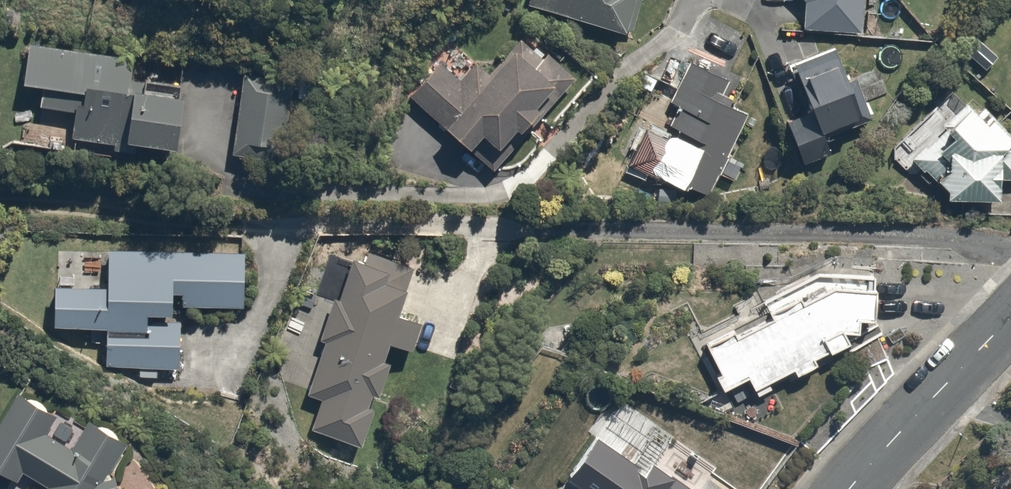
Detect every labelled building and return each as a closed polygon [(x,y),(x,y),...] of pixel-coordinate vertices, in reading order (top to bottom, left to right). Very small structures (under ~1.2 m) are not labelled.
[(526,8),(630,35),(639,0),(528,0),(526,8)] [(801,31),(862,38),(866,0),(804,0),(801,31)] [(456,49),(411,99),(492,173),(574,83),(524,37),(488,78),(456,49)] [(807,112),(787,119),(804,167),(838,155),(830,134),(871,119),(842,40),(788,60),(807,112)] [(135,57),(28,42),(22,87),(39,89),(36,109),(76,115),(72,146),(127,153),(128,143),(178,150),(186,95),(130,87),(135,57)] [(707,197),(747,104),(724,94),(731,78),(689,60),(669,108),(677,111),(670,128),(678,131),(659,177),(707,197)] [(291,75),(239,71),(232,159),(284,163),(291,75)] [(1001,181),(1010,181),(1010,124),(979,92),(913,158),(949,193),(948,201),(1000,203),(1001,181)] [(245,254),(109,253),(109,287),(55,286),(55,331),(106,332),(106,367),(178,367),(179,308),(245,309),(245,254)] [(316,343),(322,345),(305,397),(320,402),(311,430),(360,446),(393,345),(411,351),(419,325),(398,318),(412,276),(352,256),(338,298),(331,295),(316,343)] [(700,333),(706,346),(718,373),(713,375),(721,394),(750,381),(758,399),(777,391),(773,381),(791,373),(795,380),(821,369),(817,360),(840,350),(835,340),(874,322),(877,275),(814,271),(762,294),(771,313),(741,326),(737,317),(700,333)] [(17,392),(0,424),(0,475),(14,483),(19,475),(44,488),(114,488),(118,481),(104,473),(121,443),(87,424),(72,451),(42,435),(54,413),(17,392)] [(607,444),(579,487),(582,488),(692,488),(650,462),(646,469),(607,444)]
